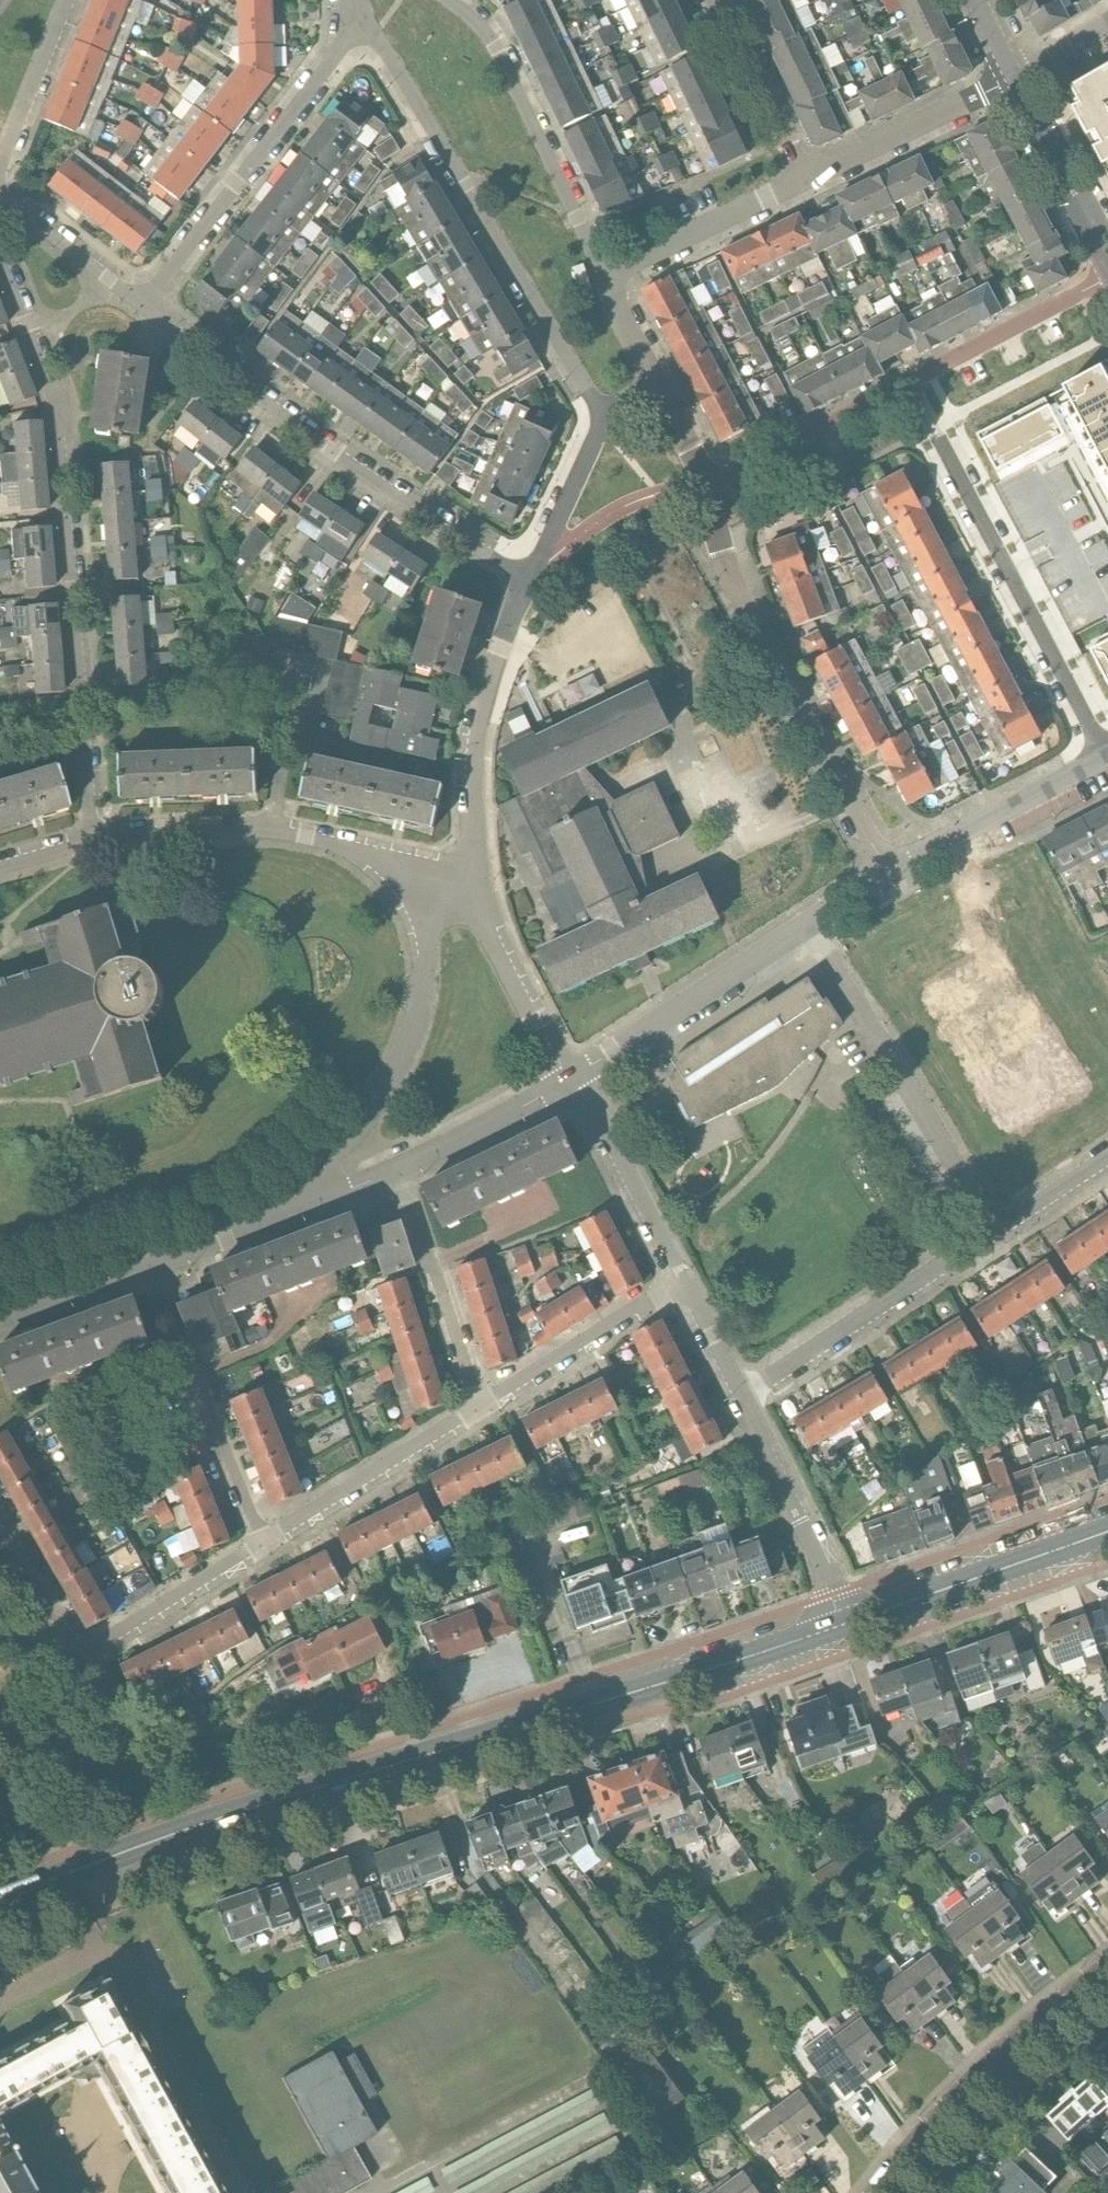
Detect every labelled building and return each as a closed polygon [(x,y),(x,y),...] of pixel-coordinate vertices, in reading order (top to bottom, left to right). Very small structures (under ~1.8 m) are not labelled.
[(136,22),(144,2),(138,0),(95,0),(94,5),(136,22)] [(273,8),(273,0),(239,0),(240,9),(273,8)] [(556,10),(552,0),(526,0),(506,9),(516,29),(556,10)] [(591,7),(588,0),(586,0),(578,4),(581,12),(591,7)] [(647,0),(626,0),(630,8),(647,0)] [(679,9),(675,0),(647,0),(630,8),(639,28),(679,9)] [(797,11),(792,0),(763,0),(750,5),(747,7),(758,29),(797,11)] [(835,8),(844,4),(842,0),(831,0),(835,8)] [(903,34),(942,16),(934,0),(924,0),(903,10),(908,19),(898,24),(900,28),(892,32),(895,38),(903,34)] [(924,0),(899,0),(903,10),(924,0)] [(1032,19),(1061,1),(1062,0),(1017,0),(1028,22),(1032,19)] [(1032,19),(1043,38),(1094,7),(1089,0),(1084,0),(1066,10),(1061,1),(1032,19)] [(86,24),(128,41),(136,22),(94,5),(86,24)] [(240,29),(274,28),(273,8),(240,9),(240,29)] [(648,48),(688,29),(679,9),(639,28),(648,48)] [(525,49),(566,30),(556,10),(516,29),(525,49)] [(769,51),(772,50),(807,32),(797,11),(758,29),(769,51)] [(926,48),(951,36),(942,16),(903,34),(907,45),(918,40),(922,49),(926,48)] [(848,38),(866,29),(860,17),(843,25),(848,38)] [(175,27),(186,30),(188,22),(178,19),(175,27)] [(186,30),(197,33),(199,25),(188,22),(186,30)] [(78,44),(120,61),(128,41),(86,24),(78,44)] [(607,39),(617,34),(613,26),(603,31),(607,39)] [(173,35),(183,38),(186,30),(175,27),(173,35)] [(241,49),(274,48),(274,28),(240,29),(241,49)] [(658,68),(698,49),(688,29),(648,48),(658,68)] [(854,50),(872,42),(866,29),(848,38),(854,50)] [(183,38),(194,42),(197,33),(186,30),(183,38)] [(535,70),(576,50),(566,30),(525,49),(535,70)] [(782,70),(822,51),(812,30),(807,32),(772,50),(782,70)] [(597,43),(607,39),(603,31),(593,36),(597,43)] [(895,38),(892,32),(884,36),(887,42),(895,38)] [(611,46),(621,42),(617,34),(607,39),(611,46)] [(920,62),(923,67),(925,71),(963,52),(955,34),(951,36),(926,48),(931,57),(920,62)] [(601,51),(611,46),(607,39),(597,43),(601,51)] [(70,63),(112,80),(120,61),(78,44),(70,63)] [(162,55),(172,60),(176,53),(166,47),(162,55)] [(242,65),(269,86),(275,77),(274,48),(241,49),(242,65)] [(544,89),(585,70),(576,50),(535,70),(544,89)] [(782,70),(790,88),(831,69),(822,51),(782,70)] [(941,77),(945,87),(945,88),(969,76),(972,71),(963,52),(925,71),(927,77),(930,82),(941,77)] [(172,60),(181,66),(186,58),(176,53),(172,60)] [(670,95),(710,75),(701,54),(660,74),(670,95)] [(158,62),(167,68),(172,60),(162,55),(158,62)] [(879,69),(874,58),(870,60),(865,62),(871,73),(879,69)] [(167,68),(177,73),(181,66),(172,60),(167,68)] [(62,82),(105,99),(112,80),(70,63),(62,82)] [(836,68),(841,76),(850,72),(846,63),(836,68)] [(257,101),(269,86),(242,65),(242,66),(230,80),(257,101)] [(625,77),(636,72),(632,65),(622,69),(625,77)] [(927,77),(925,71),(923,67),(913,72),(918,82),(927,77)] [(1064,94),(1107,177),(1107,68),(1064,94)] [(615,82),(625,77),(622,69),(612,74),(615,82)] [(790,88),(799,108),(838,91),(841,89),(840,87),(831,69),(790,88)] [(881,84),(885,82),(879,69),(871,73),(877,86),(881,84)] [(554,109),(594,90),(585,70),(544,89),(554,109)] [(629,85),(639,80),(636,72),(625,77),(629,85)] [(918,82),(913,72),(903,77),(908,87),(918,82)] [(257,101),(230,80),(220,73),(208,89),(245,117),(257,101)] [(915,102),(908,87),(903,77),(902,74),(885,82),(881,84),(894,112),(915,102)] [(679,114),(720,95),(710,75),(670,95),(679,114)] [(619,89),(629,85),(625,77),(615,82),(619,89)] [(54,102),(96,119),(105,99),(62,82),(54,102)] [(141,91),(151,97),(155,89),(145,84),(141,91)] [(861,93),(862,97),(866,105),(874,121),(894,112),(881,84),(877,86),(861,93)] [(151,97),(161,102),(165,95),(155,89),(151,97)] [(231,134),(245,117),(208,89),(195,106),(231,134)] [(554,109),(563,129),(604,110),(594,90),(554,109)] [(137,99),(147,104),(151,97),(141,91),(137,99)] [(845,105),(838,91),(799,108),(796,110),(806,129),(847,109),(845,105)] [(688,134),(729,115),(720,95),(679,114),(688,134)] [(147,104),(156,110),(161,102),(151,97),(147,104)] [(367,125),(380,135),(386,127),(349,97),(330,122),(357,142),(360,138),(357,137),(367,125)] [(853,101),(857,110),(866,105),(862,97),(853,101)] [(847,109),(849,114),(857,110),(853,101),(845,105),(847,109)] [(78,133),(89,137),(96,119),(54,102),(47,121),(78,133)] [(218,151),(231,134),(195,106),(182,123),(218,151)] [(856,129),(849,114),(847,109),(806,129),(813,144),(820,147),(857,130),(856,129)] [(648,125),(658,120),(655,112),(645,117),(648,125)] [(577,155),(617,136),(607,115),(567,135),(577,155)] [(688,134),(698,154),(738,134),(729,115),(688,134)] [(638,129),(648,125),(645,117),(635,122),(638,129)] [(121,128),(130,133),(135,126),(125,120),(121,128)] [(652,132),(662,127),(658,120),(648,125),(652,132)] [(316,139),(353,168),(367,150),(357,142),(330,122),(316,139)] [(205,168),(218,151),(182,123),(169,139),(205,168)] [(966,162),(968,161),(1005,141),(997,126),(990,124),(968,135),(955,142),(966,162)] [(642,137),(652,132),(648,125),(638,129),(642,137)] [(130,133),(140,139),(144,131),(135,126),(130,133)] [(116,135),(126,141),(130,133),(121,128),(116,135)] [(126,141),(136,146),(140,139),(130,133),(126,141)] [(698,154),(707,173),(707,174),(748,155),(738,134),(698,154)] [(586,175),(627,156),(617,136),(577,155),(586,175)] [(192,185),(205,168),(169,139),(156,156),(192,185)] [(341,185),(353,168),(316,139),(304,156),(341,185)] [(375,150),(383,162),(401,151),(393,139),(375,150)] [(979,181),(1016,161),(1017,161),(1006,140),(1005,141),(968,161),(979,181)] [(102,157),(107,146),(99,142),(94,153),(102,157)] [(102,157),(109,160),(114,149),(107,146),(102,157)] [(51,186),(69,200),(96,164),(79,151),(51,186)] [(667,164),(677,159),(674,152),(664,157),(667,164)] [(180,201),(192,185),(156,156),(143,173),(156,182),(163,188),(169,193),(180,201)] [(328,201),(341,185),(304,156),(291,173),(328,201)] [(596,195),(636,175),(627,156),(586,175),(596,195)] [(657,169),(667,164),(664,157),(654,162),(657,169)] [(120,168),(127,173),(134,163),(127,158),(120,168)] [(900,168),(919,206),(929,201),(924,191),(934,186),(931,179),(925,166),(921,158),(900,168)] [(408,203),(437,186),(421,159),(395,175),(380,183),(386,192),(400,184),(408,197),(405,199),(408,203)] [(671,172),(680,168),(681,167),(677,159),(667,164),(671,172)] [(979,181),(988,199),(1026,180),(1016,161),(979,181)] [(931,179),(940,175),(933,162),(925,166),(931,179)] [(69,200),(85,213),(113,177),(96,164),(69,200)] [(363,175),(374,183),(382,172),(371,164),(363,175)] [(671,172),(667,164),(657,169),(661,177),(662,176),(671,172)] [(908,211),(919,206),(900,168),(881,177),(894,205),(903,201),(908,211)] [(314,219),(328,201),(291,173),(277,190),(314,219)] [(355,187),(365,194),(374,183),(363,175),(355,187)] [(633,201),(646,197),(636,175),(596,195),(605,215),(633,201)] [(940,175),(931,179),(934,186),(937,191),(945,187),(940,175)] [(85,213),(105,228),(133,193),(113,177),(85,213)] [(860,187),(879,226),(880,228),(900,218),(894,205),(881,177),(860,187)] [(995,219),(1008,213),(1036,198),(1026,180),(988,199),(986,200),(995,219)] [(149,191),(156,196),(163,188),(156,182),(149,191)] [(396,210),(407,229),(448,205),(437,186),(408,203),(396,210)] [(858,235),(879,226),(860,187),(839,198),(844,208),(858,235)] [(156,196),(156,197),(163,202),(169,193),(163,188),(156,196)] [(301,236),(314,219),(277,190),(264,207),(301,236)] [(105,228),(121,241),(149,206),(133,193),(105,228)] [(339,209),(349,217),(357,206),(347,198),(339,209)] [(1018,231),(1045,216),(1036,198),(1008,213),(1018,231)] [(951,218),(960,213),(954,201),(945,206),(951,218)] [(407,229),(418,247),(459,223),(448,205),(407,229)] [(149,206),(121,241),(138,254),(165,218),(149,206)] [(288,253),(301,236),(264,207),(251,224),(288,253)] [(824,218),(847,266),(858,261),(848,241),(859,236),(858,235),(844,208),(824,218)] [(330,220),(341,228),(349,217),(339,209),(330,220)] [(351,224),(361,232),(369,221),(359,213),(351,224)] [(958,230),(966,225),(960,213),(951,218),(958,230)] [(820,258),(819,255),(805,227),(800,216),(780,226),(800,268),(820,258)] [(1028,250),(1055,234),(1045,216),(1018,231),(1028,250)] [(837,271),(847,266),(824,218),(805,227),(819,255),(827,251),(837,271)] [(418,247),(429,265),(470,241),(459,223),(418,247)] [(276,269),(288,253),(251,224),(238,240),(276,269)] [(781,277),(800,268),(780,226),(761,235),(781,277)] [(313,244),(324,252),(332,240),(322,232),(313,244)] [(935,238),(939,247),(941,246),(951,241),(946,232),(937,237),(935,238)] [(1029,274),(1056,259),(1067,254),(1056,233),(1055,234),(1028,250),(1032,258),(1023,263),(1029,274)] [(762,286),(781,277),(761,235),(742,244),(762,286)] [(922,244),(927,254),(939,247),(935,238),(922,244)] [(971,255),(980,250),(973,238),(964,243),(971,255)] [(263,286),(276,269),(238,240),(225,257),(263,286)] [(429,265),(440,283),(480,259),(470,241),(429,265)] [(957,251),(951,241),(941,246),(939,247),(945,258),(952,254),(957,251)] [(353,263),(363,254),(353,244),(344,253),(353,263)] [(743,295),(762,286),(742,244),(722,253),(743,295)] [(956,262),(952,254),(945,258),(939,247),(927,254),(922,257),(927,268),(944,259),(947,266),(956,262)] [(301,260),(311,268),(319,257),(309,249),(301,260)] [(977,267),(986,262),(980,250),(971,255),(977,267)] [(897,258),(902,266),(914,260),(910,251),(897,258)] [(362,273),(372,264),(363,254),(353,263),(362,273)] [(250,302),(263,286),(225,257),(212,273),(239,294),(250,302)] [(338,276),(348,267),(339,257),(329,266),(338,276)] [(902,266),(897,258),(885,264),(890,272),(902,266)] [(440,283),(451,301),(491,277),(480,259),(440,283)] [(1029,274),(1039,293),(1066,279),(1056,259),(1029,274)] [(292,271),(303,279),(311,268),(301,260),(292,271)] [(918,269),(914,260),(902,266),(906,275),(918,269)] [(714,280),(726,274),(720,262),(708,267),(714,280)] [(963,275),(956,262),(947,266),(955,280),(939,288),(942,294),(961,334),(982,323),(962,285),(958,278),(963,275)] [(906,275),(902,266),(890,272),(894,281),(906,275)] [(348,286),(357,278),(348,267),(338,276),(348,286)] [(643,292),(653,311),(694,290),(684,270),(643,292)] [(231,326),(237,318),(225,309),(234,297),(236,298),(239,294),(212,273),(194,297),(231,326)] [(720,293),(732,287),(726,274),(714,280),(720,293)] [(381,294),(391,285),(382,275),(372,284),(381,294)] [(987,285),(991,292),(1000,288),(993,276),(985,280),(987,285)] [(451,301),(462,319),(502,296),(491,277),(451,301)] [(867,295),(879,289),(874,280),(862,286),(867,295)] [(1001,312),(997,304),(991,292),(987,285),(978,290),(972,280),(962,285),(982,323),(1001,312)] [(275,294),(286,302),(294,291),(284,283),(275,294)] [(817,301),(829,294),(823,283),(811,289),(817,301)] [(391,304),(400,295),(391,285),(381,294),(391,304)] [(855,301),(867,295),(862,286),(850,292),(855,301)] [(991,292),(997,304),(1006,300),(1000,288),(991,292)] [(367,308),(377,299),(368,289),(358,297),(367,308)] [(803,307),(817,301),(811,289),(798,295),(803,307)] [(653,311),(663,330),(704,309),(694,290),(653,311)] [(267,305),(277,313),(286,302),(275,294),(267,305)] [(942,343),(961,334),(942,294),(922,304),(923,306),(942,343)] [(462,319),(473,338),(513,314),(502,296),(462,319)] [(377,318),(386,310),(377,299),(367,308),(377,318)] [(827,315),(839,309),(834,300),(822,306),(827,315)] [(778,319),(790,314),(784,302),(773,308),(778,319)] [(814,322),(827,315),(822,306),(810,312),(814,322)] [(898,353),(915,344),(903,316),(897,306),(878,316),(898,353)] [(921,355),(942,343),(923,306),(904,316),(903,316),(915,344),(921,355)] [(410,326),(420,317),(411,307),(401,316),(410,326)] [(731,319),(742,313),(740,308),(728,314),(731,319)] [(766,326),(778,319),(773,308),(760,314),(766,326)] [(663,330),(673,349),(714,327),(704,309),(663,330)] [(259,349),(277,362),(304,324),(287,311),(259,349)] [(740,338),(751,333),(742,313),(731,319),(740,338)] [(484,356),(495,350),(524,333),(513,314),(473,338),(484,356)] [(244,337),(254,344),(271,324),(260,315),(244,337)] [(877,364),(898,353),(878,316),(867,322),(873,332),(861,338),(862,339),(877,364)] [(420,336),(430,327),(420,317),(410,326),(420,336)] [(789,336),(802,330),(796,318),(783,325),(789,336)] [(396,339),(406,331),(396,321),(387,329),(396,339)] [(277,362),(294,374),(321,336),(304,324),(277,362)] [(777,342),(789,336),(783,325),(771,331),(777,342)] [(673,349),(682,368),(724,346),(714,327),(673,349)] [(406,350),(415,341),(406,331),(396,339),(406,350)] [(499,383),(540,359),(524,333),(495,350),(497,354),(500,352),(508,366),(494,374),(499,383)] [(294,374),(311,387),(339,349),(321,336),(294,374)] [(440,358),(450,350),(441,339),(431,348),(440,358)] [(753,357),(765,351),(759,339),(747,345),(753,357)] [(883,375),(877,364),(862,339),(844,348),(863,385),(883,375)] [(24,370),(13,342),(0,347),(0,379),(24,370)] [(682,368),(692,387),(734,365),(724,346),(682,368)] [(844,396),(863,385),(844,348),(843,346),(824,355),(844,396)] [(311,387),(328,399),(356,361),(339,349),(311,387)] [(449,369),(459,360),(450,350),(440,358),(449,369)] [(760,369),(771,363),(765,351),(753,357),(760,369)] [(844,396),(824,355),(823,354),(803,364),(825,405),(844,396)] [(139,435),(144,399),(149,363),(134,361),(134,359),(105,355),(95,430),(117,433),(117,432),(139,435)] [(421,367),(427,373),(437,364),(431,358),(421,367)] [(328,399),(345,412),(373,373),(356,361),(328,399)] [(439,387),(449,378),(437,364),(427,373),(439,387)] [(805,416),(825,405),(803,364),(784,374),(792,388),(790,389),(805,416)] [(692,387),(702,406),(744,384),(734,365),(692,387)] [(1062,391),(1107,475),(1107,365),(1062,391)] [(465,386),(475,377),(465,367),(456,375),(465,386)] [(35,397),(24,370),(0,379),(0,384),(9,408),(35,397)] [(345,412),(363,424),(391,386),(373,373),(345,412)] [(772,393),(784,387),(777,375),(766,381),(772,393)] [(514,390),(521,402),(544,389),(537,377),(514,390)] [(702,406),(712,424),(753,402),(744,384),(702,406)] [(455,404),(465,395),(456,385),(446,394),(455,404)] [(363,424),(380,436),(407,398),(391,386),(363,424)] [(778,406),(790,400),(784,387),(772,393),(778,406)] [(465,414),(474,406),(465,395),(455,404),(465,414)] [(380,436),(397,449),(425,411),(407,398),(380,436)] [(1035,464),(1039,462),(1070,446),(1046,399),(1011,417),(977,434),(1002,482),(1015,475),(1035,464)] [(179,425),(203,443),(220,421),(197,402),(179,425)] [(753,402),(712,424),(722,443),(764,422),(753,402)] [(507,424),(550,444),(560,422),(531,409),(531,410),(516,404),(507,424)] [(397,449),(414,461),(442,423),(425,411),(397,449)] [(475,423),(486,431),(494,420),(483,412),(475,423)] [(203,443),(226,461),(244,439),(220,421),(203,443)] [(16,454),(44,451),(41,422),(13,425),(16,454)] [(442,423),(414,461),(432,474),(460,436),(442,423)] [(541,463),(550,444),(507,424),(498,443),(541,463)] [(462,441),(472,449),(481,438),(470,430),(462,441)] [(120,446),(130,448),(131,438),(121,436),(120,446)] [(490,462),(533,482),(541,463),(498,443),(490,462)] [(176,460),(184,467),(194,454),(186,448),(176,460)] [(246,492),(254,498),(279,467),(256,449),(231,480),(246,492)] [(18,483),(46,481),(44,451),(16,454),(18,483)] [(184,467),(192,473),(202,461),(194,454),(184,467)] [(456,458),(452,466),(461,472),(471,476),(475,468),(456,458)] [(481,482),(524,501),(533,482),(490,462),(481,482)] [(105,495),(133,492),(131,463),(102,466),(105,495)] [(451,487),(461,472),(452,466),(446,463),(436,477),(451,487)] [(285,508),(303,485),(279,467),(254,498),(262,505),(278,517),(285,508)] [(862,494),(872,514),(913,492),(904,473),(862,494)] [(162,480),(158,480),(147,481),(147,492),(163,490),(162,480)] [(21,512),(48,510),(46,481),(18,483),(21,512)] [(481,482),(471,503),(514,523),(524,501),(481,482)] [(148,502),(164,501),(163,490),(147,492),(148,502)] [(107,524),(136,521),(133,492),(105,495),(107,524)] [(243,513),(254,498),(246,492),(235,506),(243,513)] [(872,514),(882,533),(923,511),(913,492),(872,514)] [(319,542),(324,533),(340,510),(316,494),(295,527),(319,542)] [(254,498),(243,513),(252,519),(262,505),(254,498)] [(849,526),(861,520),(854,508),(843,514),(849,526)] [(366,527),(341,510),(326,534),(317,546),(326,551),(343,562),(351,550),(366,527)] [(882,533),(892,551),(933,529),(923,511),(882,533)] [(856,538),(867,532),(861,520),(849,526),(856,538)] [(110,553),(138,550),(136,521),(107,524),(110,553)] [(25,560),(52,558),(50,528),(22,530),(25,560)] [(838,546),(850,540),(843,528),(831,534),(838,546)] [(244,547),(257,558),(271,540),(258,529),(244,547)] [(892,551),(902,570),(943,548),(933,529),(892,551)] [(774,568),(819,551),(811,530),(797,536),(767,548),(774,568)] [(363,559),(389,575),(404,551),(379,535),(363,559)] [(152,549),(168,548),(167,537),(152,538),(152,549)] [(865,557),(877,551),(870,538),(859,544),(865,557)] [(300,554),(309,559),(317,546),(309,540),(300,554)] [(844,559),(856,553),(850,540),(838,546),(844,559)] [(309,559),(317,565),(326,551),(317,546),(309,559)] [(154,564),(178,562),(177,547),(168,548),(152,549),(153,559),(154,559),(154,564)] [(902,570),(912,589),(953,567),(943,548),(902,570)] [(10,561),(9,550),(0,551),(0,562),(10,561)] [(112,582),(140,579),(138,550),(110,553),(112,582)] [(389,575),(413,591),(430,567),(404,551),(389,575)] [(782,588),(826,572),(819,551),(774,568),(782,588)] [(27,590),(55,587),(52,558),(25,560),(27,590)] [(11,572),(10,561),(0,562),(0,573),(11,572)] [(879,582),(890,576),(884,564),(872,570),(879,582)] [(858,584),(869,578),(863,566),(851,572),(858,584)] [(912,589),(922,607),(962,585),(953,567),(912,589)] [(789,607),(833,591),(826,572),(782,588),(789,607)] [(885,594),(897,588),(890,576),(879,582),(885,594)] [(864,596),(876,590),(869,578),(858,584),(864,596)] [(364,595),(372,600),(381,587),(372,581),(364,595)] [(922,607),(932,626),(972,604),(962,585),(922,607)] [(372,600),(381,606),(390,592),(381,587),(372,600)] [(833,591),(789,607),(797,628),(841,612),(833,591)] [(459,676),(470,642),(481,607),(466,602),(467,600),(439,592),(416,665),(444,674),(444,672),(459,676)] [(308,623),(316,610),(294,595),(280,616),(308,623)] [(116,629),(144,627),(142,597),(114,600),(116,629)] [(158,621),(156,597),(145,598),(148,622),(158,621)] [(898,620),(910,613),(903,601),(892,607),(898,620)] [(932,626),(941,645),(982,623),(972,604),(932,626)] [(31,637),(59,634),(56,605),(29,607),(31,637)] [(879,624),(890,618),(884,605),(872,611),(879,624)] [(905,632),(916,626),(910,613),(898,620),(905,632)] [(159,626),(174,624),(173,614),(158,615),(159,626)] [(269,645),(270,645),(283,648),(289,620),(275,617),(269,645)] [(289,620),(283,648),(296,651),(303,623),(289,620)] [(303,623),(296,651),(310,654),(316,626),(303,623)] [(941,645),(952,664),(992,642),(982,623),(941,645)] [(160,636),(175,635),(174,624),(159,626),(160,636)] [(316,626),(310,654),(323,657),(329,630),(316,626)] [(118,658),(147,656),(144,627),(116,629),(118,658)] [(16,638),(15,628),(0,629),(0,638),(0,640),(16,638)] [(329,630),(323,657),(336,660),(337,661),(344,633),(329,630)] [(829,650),(820,632),(804,640),(813,658),(829,650)] [(34,666),(61,663),(59,634),(31,637),(34,666)] [(1,650),(17,649),(16,638),(0,640),(1,650)] [(239,652),(267,659),(270,645),(269,645),(242,638),(239,652)] [(814,661),(825,681),(866,659),(856,640),(814,661)] [(915,658),(926,652),(920,640),(908,646),(915,658)] [(961,683),(1002,661),(992,642),(952,664),(961,683)] [(1103,645),(1091,651),(1107,684),(1107,642),(1103,645)] [(904,664),(915,658),(908,646),(897,652),(904,664)] [(236,666),(263,672),(267,659),(239,652),(236,666)] [(921,671),(933,665),(926,652),(915,658),(921,671)] [(162,664),(177,663),(176,653),(162,654),(162,664)] [(147,656),(118,658),(121,687),(149,685),(147,656)] [(910,677),(921,671),(915,658),(904,664),(910,677)] [(825,681),(835,700),(876,678),(866,659),(825,681)] [(333,674),(364,681),(366,667),(337,661),(336,660),(333,674)] [(961,683),(971,702),(1012,680),(1002,661),(961,683)] [(36,695),(64,693),(61,663),(34,666),(36,695)] [(4,678),(20,677),(18,666),(3,667),(4,678)] [(232,679),(260,686),(263,672),(236,666),(232,679)] [(361,694),(359,708),(356,722),(357,723),(352,742),(435,761),(439,741),(428,739),(437,697),(399,688),(402,675),(366,667),(364,681),(361,694)] [(330,687),(361,694),(364,681),(333,674),(330,687)] [(938,694),(949,688),(942,676),(931,682),(938,694)] [(835,700),(845,718),(886,696),(876,678),(835,700)] [(971,702),(981,720),(1021,699),(1012,680),(971,702)] [(920,703),(932,697),(925,685),(914,691),(920,703)] [(327,701),(359,708),(361,694),(330,687),(327,701)] [(650,902),(647,887),(642,856),(681,838),(656,783),(616,801),(586,767),(609,756),(669,727),(651,687),(538,741),(536,738),(505,752),(525,794),(508,803),(563,920),(557,923),(560,930),(566,941),(541,952),(560,992),(645,953),(718,919),(708,898),(714,895),(706,878),(701,880),(700,879),(650,902)] [(944,707),(955,701),(949,688),(938,694),(944,707)] [(845,718),(855,737),(896,715),(886,696),(845,718)] [(926,715),(938,709),(932,697),(920,703),(926,715)] [(981,720),(991,739),(1031,717),(1021,699),(981,720)] [(359,708),(327,701),(324,714),(356,722),(359,708)] [(958,732),(969,726),(963,713),(951,719),(958,732)] [(865,757),(879,749),(906,733),(896,715),(855,737),(865,757)] [(1031,717),(991,739),(1001,758),(1041,736),(1031,717)] [(940,741),(952,735),(945,722),(933,728),(940,741)] [(879,749),(889,767),(930,746),(919,726),(906,733),(879,749)] [(967,751),(979,744),(972,732),(961,738),(967,751)] [(950,759),(961,753),(955,741),(943,747),(950,759)] [(974,763),(985,757),(979,744),(967,751),(974,763)] [(889,770),(898,787),(940,765),(930,746),(889,767),(890,769),(889,770)] [(225,795),(259,794),(257,750),(223,751),(189,752),(190,796),(225,795)] [(122,799),(157,797),(190,796),(189,752),(155,754),(120,755),(122,799)] [(956,772),(968,766),(961,753),(950,759),(956,772)] [(378,772),(344,764),(311,757),(302,798),(335,806),(369,814),(378,772)] [(898,787),(908,806),(949,784),(940,765),(898,787)] [(36,818),(69,808),(57,767),(24,776),(0,784),(0,817),(3,827),(36,818)] [(369,814),(402,821),(420,825),(435,829),(445,787),(411,779),(378,772),(369,814)] [(1103,811),(1083,821),(1107,867),(1107,821),(1103,811)] [(1098,872),(1107,867),(1083,821),(1063,832),(1093,889),(1103,884),(1098,872)] [(1084,894),(1093,889),(1063,832),(1044,842),(1068,887),(1078,882),(1084,894)] [(1034,898),(1057,886),(1037,850),(1014,863),(1034,898)] [(1034,898),(1014,863),(993,874),(1012,910),(1034,898)] [(1012,910),(993,874),(972,886),(991,921),(1012,910)] [(991,921),(972,886),(950,898),(969,933),(991,921)] [(75,1105),(76,1107),(165,1079),(163,1073),(159,1074),(148,1038),(153,1037),(152,1034),(147,1036),(145,1027),(146,1027),(145,1024),(152,1020),(159,1013),(163,1006),(165,997),(165,988),(162,980),(157,973),(150,967),(140,963),(143,948),(142,948),(129,905),(113,909),(112,905),(23,933),(27,947),(43,942),(52,970),(26,978),(25,973),(21,974),(22,979),(3,985),(1,980),(0,981),(0,1084),(3,1083),(4,1088),(8,1087),(7,1082),(26,1076),(28,1081),(32,1080),(30,1075),(50,1069),(51,1074),(55,1073),(54,1068),(80,1061),(88,1089),(71,1093),(75,1105)] [(1051,928),(1058,924),(1052,913),(1044,917),(1051,928)] [(1051,928),(1044,917),(1037,922),(1044,932),(1051,928)] [(1009,953),(1017,949),(1010,938),(1003,942),(1009,953)] [(1003,942),(996,947),(1002,957),(1009,953),(1003,942)] [(951,973),(958,969),(952,958),(944,962),(951,973)] [(951,973),(944,962),(937,967),(944,977),(951,973)] [(787,1080),(816,1052),(844,1024),(827,998),(824,1000),(810,978),(770,1004),(767,999),(673,1060),(680,1071),(670,1078),(695,1129),(770,1092),(775,1089),(782,1085),(787,1080)] [(910,998),(917,994),(910,983),(903,987),(910,998)] [(910,998),(903,987),(896,992),(902,1003),(910,998)] [(975,999),(971,992),(960,998),(964,1005),(975,999)] [(964,1005),(969,1013),(980,1007),(975,999),(964,1005)] [(1096,1048),(1104,1043),(1097,1032),(1089,1037),(1096,1048)] [(1089,1037),(1082,1041),(1089,1052),(1096,1048),(1089,1037)] [(1003,1045),(999,1038),(988,1044),(992,1052),(1003,1045)] [(992,1052),(997,1059),(1008,1053),(1003,1045),(992,1052)] [(1063,1080),(1070,1076),(1064,1065),(1057,1069),(1063,1080)] [(1028,1101),(1036,1097),(1029,1086),(1021,1090),(1028,1101)] [(1021,1090),(1014,1094),(1021,1105),(1028,1101),(1021,1090)] [(987,1126),(995,1121),(988,1110),(980,1115),(987,1126)] [(980,1115),(973,1119),(980,1130),(987,1126),(980,1115)] [(526,1138),(492,1155),(458,1171),(425,1187),(438,1213),(439,1212),(446,1226),(478,1211),(512,1195),(545,1179),(577,1163),(570,1149),(572,1148),(560,1122),(526,1138)] [(1107,1212),(1107,1213),(1093,1223),(1107,1245),(1107,1211),(1107,1212)] [(594,1249),(619,1235),(607,1212),(581,1225),(594,1249)] [(369,1254),(377,1251),(385,1277),(404,1271),(415,1267),(401,1223),(373,1233),(374,1234),(370,1235),(362,1238),(355,1217),(323,1229),(285,1244),(251,1256),(215,1270),(223,1289),(182,1305),(205,1365),(243,1349),(237,1334),(242,1332),(232,1311),(267,1298),(301,1285),(338,1271),(370,1258),(369,1254)] [(1107,1253),(1107,1245),(1093,1223),(1078,1233),(1077,1232),(1074,1234),(1093,1263),(1107,1253)] [(1074,1276),(1093,1263),(1074,1234),(1070,1237),(1071,1238),(1055,1248),(1074,1276)] [(606,1272),(631,1259),(619,1235),(594,1249),(606,1272)] [(518,1268),(533,1263),(526,1245),(515,1249),(518,1257),(515,1258),(518,1268)] [(537,1250),(541,1260),(555,1255),(551,1245),(537,1250)] [(545,1271),(559,1266),(555,1255),(541,1260),(545,1271)] [(465,1294),(494,1285),(486,1259),(458,1268),(465,1289),(463,1290),(465,1294)] [(618,1296),(644,1283),(631,1259),(606,1272),(618,1296)] [(1047,1301),(1066,1289),(1048,1262),(1033,1272),(1032,1270),(1028,1273),(1047,1301)] [(533,1263),(518,1268),(522,1279),(536,1274),(533,1263)] [(545,1278),(553,1291),(563,1285),(555,1272),(545,1278)] [(1029,1314),(1047,1301),(1028,1273),(1024,1275),(1025,1277),(1010,1287),(1029,1314)] [(407,1278),(379,1288),(387,1315),(415,1304),(407,1278)] [(543,1297),(553,1291),(545,1278),(535,1284),(543,1297)] [(474,1319),(502,1310),(494,1285),(465,1294),(466,1299),(468,1298),(474,1319)] [(578,1323),(597,1312),(592,1303),(582,1287),(560,1301),(575,1327),(579,1325),(578,1323)] [(1010,1327),(1029,1314),(1010,1287),(995,1297),(994,1295),(990,1298),(1010,1327)] [(597,1312),(610,1304),(608,1302),(604,1295),(592,1303),(597,1312)] [(118,1353),(150,1341),(144,1326),(146,1325),(136,1298),(102,1311),(68,1323),(31,1337),(0,1349),(0,1363),(5,1378),(7,1377),(12,1392),(46,1379),(84,1365),(118,1353)] [(1017,1338),(1010,1327),(990,1298),(987,1300),(988,1302),(972,1312),(991,1340),(1002,1332),(1009,1343),(1017,1338)] [(571,1330),(575,1327),(560,1301),(536,1315),(537,1317),(545,1331),(551,1340),(570,1328),(571,1330)] [(415,1304),(387,1315),(395,1338),(423,1329),(415,1304)] [(524,1323),(524,1324),(537,1317),(536,1315),(531,1307),(519,1315),(524,1323)] [(371,1321),(366,1310),(352,1316),(356,1327),(371,1321)] [(481,1345),(510,1335),(502,1310),(474,1319),(481,1339),(479,1340),(481,1345)] [(959,1358),(979,1346),(961,1318),(945,1328),(945,1327),(941,1329),(959,1358)] [(360,1335),(360,1337),(375,1331),(371,1321),(356,1327),(360,1335)] [(672,1336),(671,1337),(662,1321),(633,1336),(643,1355),(674,1340),(672,1336)] [(423,1329),(395,1338),(404,1365),(431,1355),(423,1329)] [(940,1370),(959,1358),(941,1329),(937,1332),(938,1333),(923,1342),(940,1370)] [(533,1338),(539,1348),(551,1340),(545,1331),(533,1338)] [(491,1370),(518,1361),(510,1335),(481,1345),(482,1348),(484,1348),(491,1370)] [(654,1376),(683,1361),(675,1345),(677,1344),(674,1340),(643,1355),(654,1376)] [(1094,1380),(1100,1365),(1093,1344),(1080,1340),(1094,1380)] [(921,1382),(940,1370),(923,1342),(908,1352),(907,1350),(903,1353),(921,1382)] [(901,1395),(921,1382),(903,1353),(899,1355),(900,1357),(884,1367),(901,1395)] [(411,1388),(439,1379),(431,1355),(404,1365),(411,1388)] [(373,1364),(377,1375),(392,1369),(387,1358),(373,1364)] [(1066,1358),(1056,1362),(1064,1384),(1074,1380),(1066,1358)] [(664,1396),(695,1380),(693,1376),(691,1377),(683,1361),(654,1376),(664,1396)] [(392,1369),(377,1375),(382,1385),(396,1379),(392,1369)] [(870,1413),(890,1401),(873,1374),(854,1385),(870,1413)] [(419,1414),(447,1405),(439,1379),(411,1388),(419,1414)] [(599,1419),(620,1409),(605,1379),(588,1388),(588,1386),(584,1388),(599,1419)] [(674,1416),(704,1401),(695,1385),(697,1384),(695,1380),(664,1396),(674,1416)] [(851,1425),(870,1413),(854,1385),(834,1397),(851,1425)] [(579,1430),(599,1419),(584,1388),(580,1390),(580,1392),(564,1400),(579,1430)] [(241,1423),(271,1410),(263,1389),(232,1402),(241,1423)] [(1074,1498),(1102,1488),(1075,1416),(1064,1420),(1053,1390),(1037,1396),(1057,1451),(1074,1498)] [(831,1436),(851,1425),(834,1397),(815,1408),(831,1436)] [(559,1440),(579,1430),(564,1400),(548,1408),(547,1406),(543,1408),(559,1440)] [(684,1436),(715,1420),(713,1416),(712,1417),(704,1401),(674,1416),(684,1436)] [(1107,1485),(1107,1431),(1099,1434),(1096,1426),(1087,1429),(1079,1407),(1073,1409),(1075,1416),(1102,1488),(1107,1485)] [(538,1450),(559,1440),(543,1408),(539,1410),(540,1412),(523,1420),(538,1450)] [(811,1448),(831,1436),(815,1408),(795,1420),(811,1448)] [(247,1444),(280,1431),(271,1410),(241,1423),(247,1440),(246,1440),(247,1444)] [(404,1432),(416,1424),(410,1415),(398,1423),(404,1432)] [(715,1420),(684,1436),(695,1456),(724,1441),(716,1424),(717,1424),(715,1420)] [(22,1454),(9,1431),(0,1436),(0,1467),(22,1454)] [(257,1465),(288,1452),(280,1431),(247,1444),(249,1449),(251,1448),(257,1465)] [(1050,1506),(1074,1498),(1057,1451),(1046,1455),(1042,1442),(1036,1443),(1033,1435),(1026,1437),(1050,1506)] [(507,1477),(528,1467),(513,1437),(493,1447),(507,1477)] [(1023,1516),(1050,1506),(1026,1437),(1023,1438),(1029,1455),(1017,1460),(1013,1449),(1010,1450),(1007,1440),(997,1443),(998,1446),(1023,1516)] [(998,1525),(1023,1516),(998,1446),(983,1451),(994,1484),(985,1487),(997,1524),(998,1525)] [(487,1487),(507,1477),(493,1447),(472,1457),(487,1487)] [(264,1486),(296,1473),(288,1452),(257,1465),(264,1481),(262,1482),(264,1486)] [(36,1477),(24,1456),(22,1454),(0,1467),(0,1473),(11,1491),(36,1477)] [(927,1549),(956,1539),(942,1499),(954,1494),(940,1456),(906,1485),(910,1499),(915,1513),(927,1549)] [(466,1497),(487,1487),(472,1457),(456,1465),(456,1464),(451,1466),(466,1497)] [(977,1531),(997,1524),(985,1487),(976,1463),(961,1468),(969,1493),(965,1495),(977,1531)] [(446,1507),(466,1497),(451,1466),(448,1468),(448,1469),(431,1477),(446,1507)] [(175,1478),(180,1491),(184,1502),(213,1491),(211,1487),(210,1488),(201,1467),(175,1478)] [(685,1493),(713,1484),(707,1469),(680,1478),(683,1487),(685,1493)] [(274,1507),(305,1494),(296,1473),(264,1486),(266,1490),(267,1489),(274,1507)] [(22,1515),(49,1500),(39,1482),(36,1477),(11,1491),(22,1510),(20,1511),(22,1515)] [(657,1496),(683,1487),(680,1478),(654,1487),(657,1496)] [(213,1491),(184,1502),(189,1514),(195,1527),(221,1516),(213,1496),(215,1495),(213,1491)] [(415,1534),(436,1524),(421,1495),(405,1503),(404,1501),(400,1503),(415,1534)] [(37,1537),(62,1523),(49,1500),(22,1515),(25,1519),(26,1518),(37,1537)] [(157,1518),(171,1510),(165,1501),(152,1508),(157,1518)] [(395,1545),(415,1534),(400,1503),(396,1505),(397,1507),(380,1515),(395,1545)] [(171,1510),(157,1518),(163,1528),(176,1520),(171,1510)] [(878,1566),(927,1549),(915,1513),(897,1519),(896,1514),(865,1525),(878,1566)] [(374,1555),(395,1545),(380,1515),(364,1523),(364,1521),(359,1523),(374,1555)] [(221,1516),(195,1527),(204,1552),(231,1541),(221,1516)] [(49,1561),(75,1546),(62,1523),(37,1537),(48,1556),(47,1557),(49,1561)] [(354,1565),(374,1555),(359,1523),(356,1525),(356,1527),(339,1535),(354,1565)] [(748,1587),(750,1586),(791,1572),(783,1551),(766,1557),(760,1539),(736,1547),(746,1580),(748,1587)] [(722,1588),(746,1580),(736,1547),(733,1540),(708,1549),(722,1588)] [(64,1583),(89,1569),(75,1546),(49,1561),(51,1565),(53,1564),(64,1583)] [(695,1598),(722,1588),(708,1549),(681,1558),(695,1598)] [(187,1569),(200,1561),(194,1551),(181,1559),(187,1569)] [(324,1593),(344,1583),(329,1552),(312,1560),(311,1558),(308,1560),(324,1593)] [(668,1607),(695,1598),(681,1558),(654,1568),(668,1607)] [(308,1601),(324,1593),(308,1560),(303,1562),(304,1564),(288,1572),(303,1603),(308,1601)] [(625,1613),(635,1610),(624,1578),(614,1582),(608,1565),(562,1581),(579,1629),(590,1625),(593,1633),(628,1621),(625,1613)] [(638,1618),(668,1607),(654,1568),(624,1578),(635,1610),(638,1618)] [(75,1607),(102,1592),(89,1569),(64,1583),(74,1601),(73,1602),(75,1607)] [(283,1613),(303,1603),(288,1572),(272,1580),(271,1578),(267,1581),(283,1613)] [(275,1617),(283,1613),(267,1581),(263,1582),(264,1584),(247,1592),(262,1623),(275,1617)] [(519,1629),(513,1612),(527,1608),(521,1590),(522,1590),(520,1585),(518,1586),(517,1583),(458,1603),(473,1646),(519,1629)] [(90,1629),(115,1614),(111,1607),(102,1592),(75,1607),(77,1610),(79,1609),(90,1629)] [(1101,1604),(1104,1612),(1090,1617),(1100,1647),(1107,1644),(1107,1601),(1101,1604)] [(475,1649),(473,1646),(458,1603),(444,1608),(447,1617),(420,1626),(424,1638),(426,1637),(430,1649),(441,1645),(446,1660),(475,1649)] [(232,1650),(252,1640),(237,1609),(220,1618),(219,1616),(216,1618),(232,1650)] [(271,1672),(279,1668),(287,1684),(291,1682),(291,1680),(309,1671),(315,1683),(336,1672),(338,1676),(388,1651),(370,1617),(341,1631),(338,1627),(305,1642),(303,1638),(280,1650),(283,1656),(267,1664),(271,1672)] [(1098,1648),(1100,1647),(1090,1617),(1075,1622),(1074,1621),(1046,1630),(1059,1666),(1084,1657),(1090,1673),(1106,1668),(1098,1648)] [(211,1660),(232,1650),(216,1618),(211,1620),(212,1622),(196,1630),(211,1660)] [(191,1670),(211,1660),(196,1630),(180,1638),(179,1636),(175,1638),(191,1670)] [(170,1681),(191,1670),(175,1638),(171,1640),(172,1642),(156,1649),(156,1648),(155,1648),(170,1681)] [(965,1701),(997,1690),(1000,1701),(1018,1694),(1014,1685),(1028,1680),(1032,1692),(1048,1686),(1036,1654),(1031,1656),(1026,1642),(1012,1647),(1008,1639),(997,1642),(996,1639),(981,1645),(950,1656),(965,1701)] [(150,1691),(170,1681),(155,1648),(151,1650),(152,1651),(122,1666),(131,1685),(144,1678),(150,1691)] [(902,1672),(914,1708),(917,1716),(933,1732),(963,1722),(953,1691),(942,1695),(931,1663),(902,1672)] [(885,1718),(914,1708),(902,1672),(873,1682),(885,1718)] [(788,1724),(799,1758),(838,1745),(842,1757),(879,1744),(872,1724),(861,1728),(853,1705),(833,1712),(829,1697),(812,1703),(816,1714),(788,1724)] [(728,1732),(743,1774),(769,1765),(755,1723),(728,1732)] [(745,1781),(743,1774),(728,1732),(701,1742),(704,1752),(698,1754),(705,1775),(712,1773),(715,1782),(718,1790),(745,1781)] [(652,1807),(658,1824),(662,1823),(668,1839),(675,1836),(679,1849),(702,1841),(698,1829),(710,1824),(702,1800),(685,1806),(682,1799),(703,1792),(690,1773),(673,1779),(665,1757),(664,1754),(637,1764),(652,1807)] [(592,1780),(606,1823),(652,1807),(637,1764),(592,1780)] [(546,1797),(562,1842),(565,1847),(570,1853),(574,1857),(589,1844),(583,1825),(570,1788),(546,1797)] [(565,1847),(562,1842),(546,1797),(519,1806),(535,1852),(541,1860),(546,1866),(570,1853),(565,1847)] [(536,1865),(541,1860),(535,1852),(519,1806),(494,1815),(511,1864),(523,1859),(530,1869),(536,1865)] [(1096,1819),(1107,1836),(1107,1810),(1096,1819)] [(487,1872),(511,1864),(494,1815),(469,1824),(481,1860),(482,1860),(487,1872)] [(409,1845),(424,1888),(455,1877),(440,1834),(409,1845)] [(1047,1855),(1080,1899),(1101,1883),(1090,1869),(1096,1864),(1075,1834),(1047,1855)] [(1059,1914),(1080,1899),(1047,1855),(1040,1844),(1022,1856),(1030,1867),(1020,1874),(1042,1904),(1048,1899),(1059,1914)] [(393,1898),(424,1888),(409,1845),(377,1856),(391,1895),(392,1895),(393,1898)] [(320,1869),(331,1900),(343,1895),(347,1905),(362,1899),(358,1890),(360,1889),(348,1859),(320,1869)] [(331,1900),(320,1869),(292,1880),(303,1913),(311,1933),(340,1922),(333,1902),(329,1904),(328,1901),(331,1900)] [(481,1914),(496,1909),(477,1883),(465,1892),(481,1914)] [(218,1905),(226,1929),(227,1929),(232,1943),(272,1929),(273,1932),(295,1924),(280,1884),(218,1905)] [(974,1908),(1004,1953),(1026,1938),(1015,1923),(1021,1919),(999,1889),(974,1908)] [(538,1937),(555,1924),(535,1896),(518,1909),(538,1937)] [(983,1969),(1004,1953),(974,1908),(966,1898),(947,1912),(955,1922),(945,1929),(967,1958),(973,1954),(983,1969)] [(392,1947),(405,1941),(397,1916),(382,1921),(392,1947)] [(901,1968),(936,2017),(957,2002),(946,1987),(953,1983),(931,1954),(919,1963),(915,1958),(901,1968)] [(936,2017),(901,1968),(897,1962),(878,1976),(887,1986),(877,1993),(898,2023),(904,2018),(915,2032),(936,2017)] [(94,2062),(165,2192),(221,2192),(106,1981),(62,2005),(71,2021),(0,2060),(0,2113),(94,2062)] [(835,2037),(867,2081),(888,2066),(878,2051),(884,2046),(863,2017),(835,2037)] [(846,2096),(867,2081),(835,2037),(808,2057),(829,2086),(836,2082),(846,2096)] [(654,2123),(686,2099),(644,2042),(612,2065),(654,2123)] [(353,2145),(376,2133),(360,2104),(377,2095),(355,2053),(337,2062),(331,2051),(283,2077),(327,2159),(263,2192),(347,2192),(372,2180),(353,2145)] [(1107,2124),(1107,2100),(1091,2081),(1051,2117),(1070,2138),(1078,2131),(1088,2142),(1107,2124)] [(773,2110),(805,2154),(826,2139),(816,2124),(822,2120),(800,2090),(773,2110)] [(784,2170),(805,2154),(773,2110),(746,2130),(768,2159),(774,2155),(784,2170)] [(0,2127),(0,2192),(36,2192),(0,2127)] [(1107,2164),(1107,2151),(1100,2138),(1086,2147),(1099,2169),(1107,2164)] [(1058,2177),(1026,2148),(1014,2162),(1009,2157),(999,2168),(1004,2172),(999,2177),(994,2173),(985,2183),(995,2192),(1047,2192),(1045,2191),(1058,2177)] [(720,2192),(761,2192),(745,2171),(732,2180),(729,2175),(715,2185),(720,2192)]
